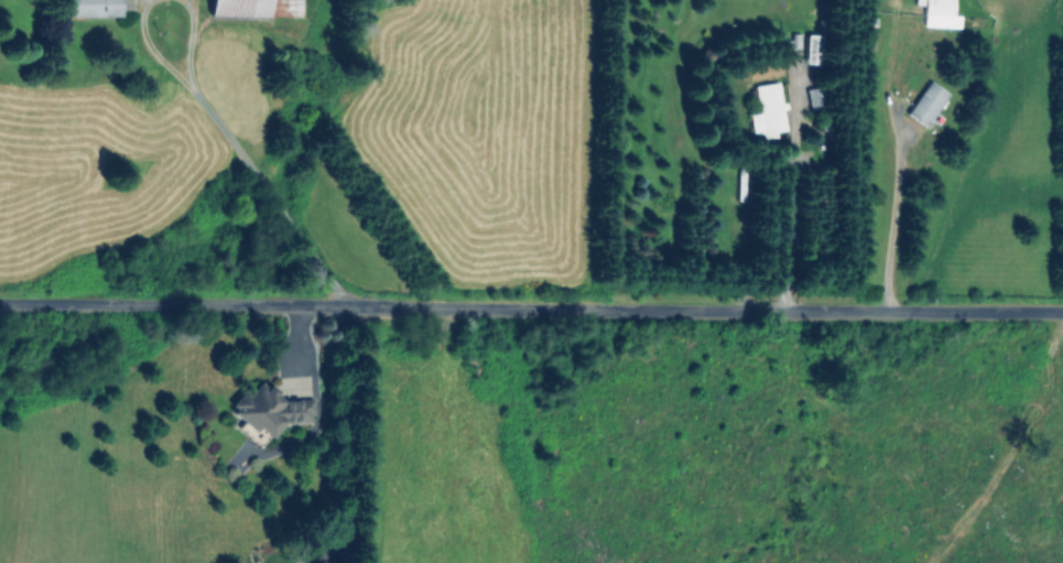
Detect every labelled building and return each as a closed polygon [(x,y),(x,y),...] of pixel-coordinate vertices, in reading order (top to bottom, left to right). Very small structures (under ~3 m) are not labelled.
[(69,17),(121,16),(121,0),(69,0),(69,17)] [(209,16),(301,17),(301,0),(209,0),(209,16)] [(956,17),(952,17),(952,0),(923,0),(922,26),(955,27),(956,17)] [(799,34),(788,33),(787,49),(799,49),(799,34)] [(820,34),(805,34),(804,63),(820,64),(820,34)] [(925,126),(947,93),(927,80),(905,113),(925,126)] [(753,85),(757,113),(748,114),(750,133),(760,132),(761,138),(774,137),(773,131),(784,130),(779,82),(753,85)] [(805,89),(809,110),(826,106),(821,86),(805,89)] [(310,398),(285,400),(267,384),(256,385),(249,392),(240,393),(231,402),(232,414),(253,432),(258,427),(270,438),(282,423),(312,422),(310,398)]
